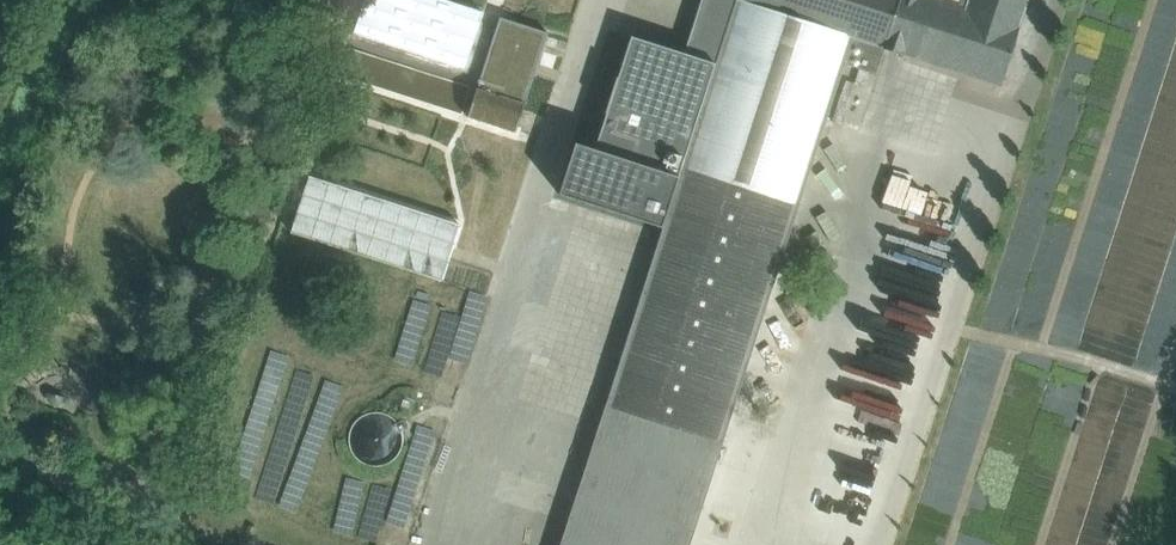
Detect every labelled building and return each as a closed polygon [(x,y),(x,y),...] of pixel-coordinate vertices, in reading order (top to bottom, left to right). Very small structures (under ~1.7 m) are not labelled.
[(354,33),(465,69),(484,12),(448,0),(365,0),(354,33)] [(559,544),(689,544),(845,63),(876,73),(884,48),(904,55),(904,54),(1001,85),(1028,0),(702,0),(684,53),(631,36),(618,77),(617,77),(605,113),(606,113),(595,149),(576,143),(559,194),(662,227),(559,544)] [(500,17),(468,117),(516,132),(548,32),(500,17)] [(902,185),(915,145),(894,138),(874,200),(913,212),(920,191),(902,185)] [(309,176),(291,232),(441,281),(459,224),(309,176)] [(632,305),(641,261),(578,249),(573,272),(582,274),(578,295),(632,305)] [(389,282),(386,298),(431,306),(434,290),(389,282)] [(373,353),(426,358),(431,315),(378,309),(373,353)] [(367,529),(381,480),(310,460),(335,372),(364,380),(370,359),(285,334),(248,462),(259,465),(250,496),(367,529)] [(394,544),(407,544),(422,512),(401,502),(383,540),(394,544)]
